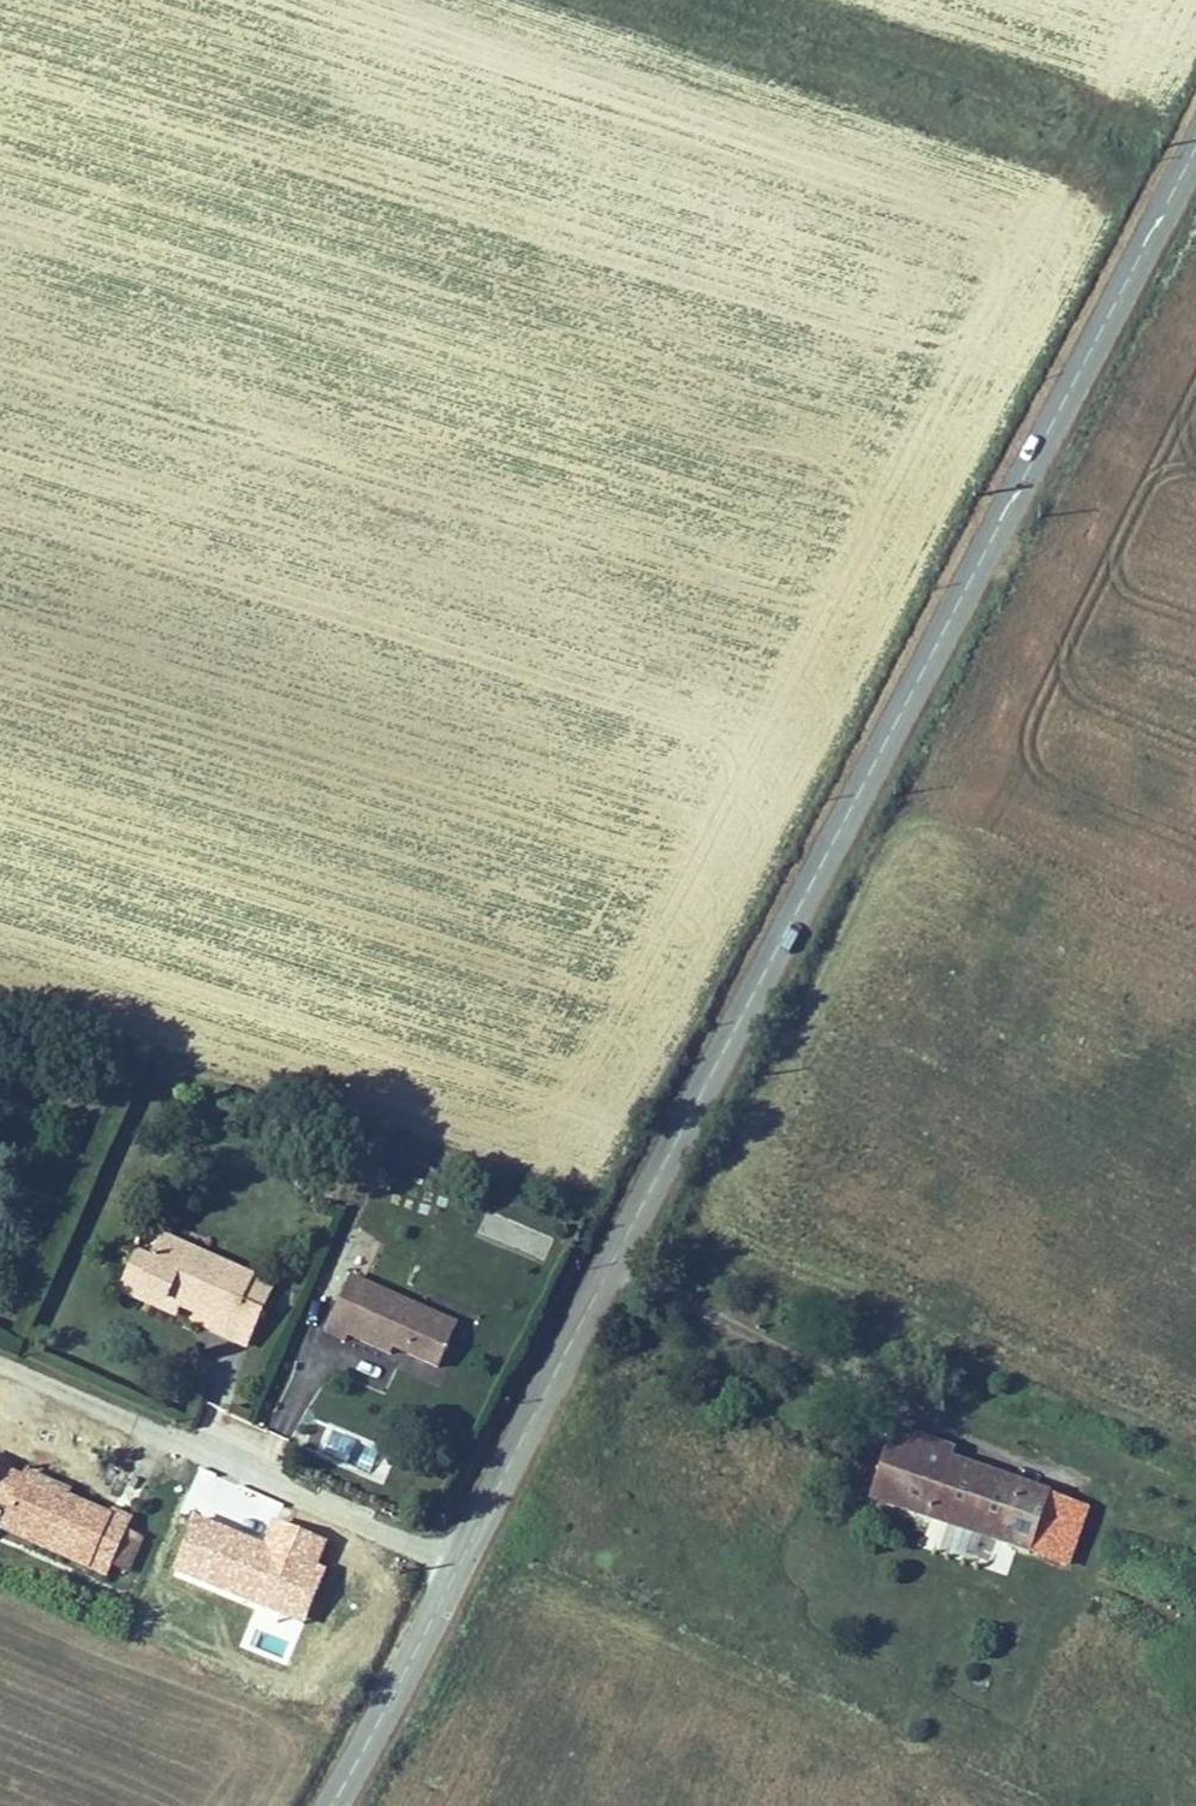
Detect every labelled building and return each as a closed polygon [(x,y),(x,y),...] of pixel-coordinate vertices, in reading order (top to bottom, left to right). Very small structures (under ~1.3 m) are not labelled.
[(277,1271),(181,1224),(172,1244),(159,1272),(197,1290),(233,1307),(227,1318),(265,1336),(282,1303),(266,1295),(277,1271)] [(172,1244),(156,1235),(135,1277),(190,1304),(197,1290),(159,1272),(172,1244)] [(466,1321),(368,1278),(344,1329),(371,1341),(374,1335),(413,1353),(414,1349),(418,1341),(432,1347),(428,1355),(457,1368),(468,1344),(457,1339),(466,1321)] [(476,1326),(466,1321),(457,1339),(468,1344),(476,1326)] [(414,1349),(428,1355),(432,1347),(418,1341),(414,1349)] [(956,1427),(911,1407),(880,1475),(1046,1548),(1072,1490),(951,1437),(956,1427)] [(0,1441),(0,1476),(15,1482),(27,1453),(0,1441)] [(54,1454),(31,1445),(27,1453),(50,1463),(54,1454)] [(72,1462),(54,1454),(50,1463),(27,1453),(15,1482),(15,1485),(22,1488),(14,1505),(113,1548),(117,1540),(132,1506),(136,1496),(121,1489),(119,1494),(68,1472),(72,1462)] [(1099,1502),(1072,1490),(1046,1548),(1073,1560),(1099,1502)] [(147,1513),(132,1506),(117,1540),(133,1547),(147,1513)]
